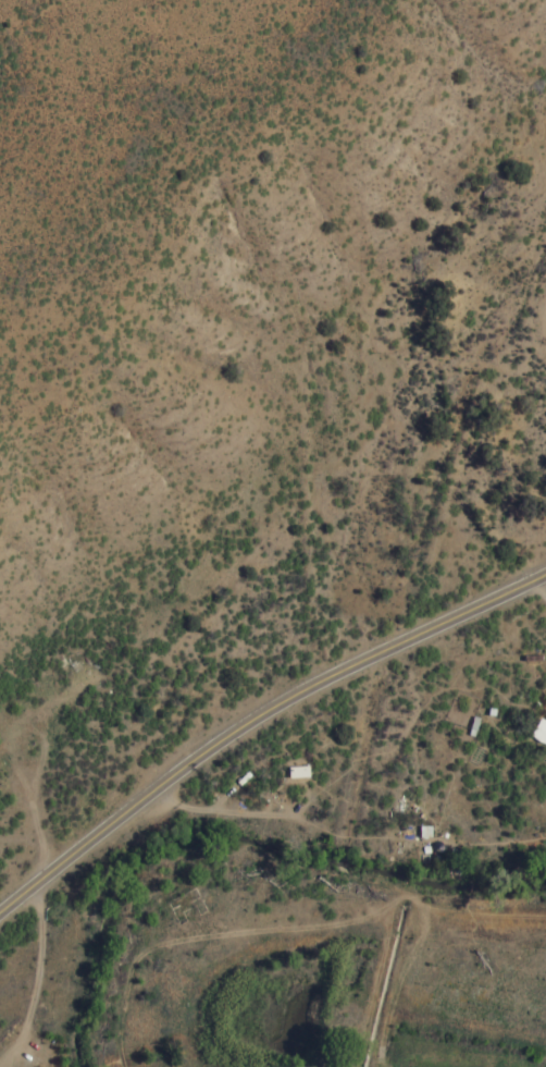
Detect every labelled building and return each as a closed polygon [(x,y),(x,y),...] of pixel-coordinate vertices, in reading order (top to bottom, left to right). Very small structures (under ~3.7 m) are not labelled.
[(537,720),(526,738),(543,749),(545,745),(545,726),(537,720)]
